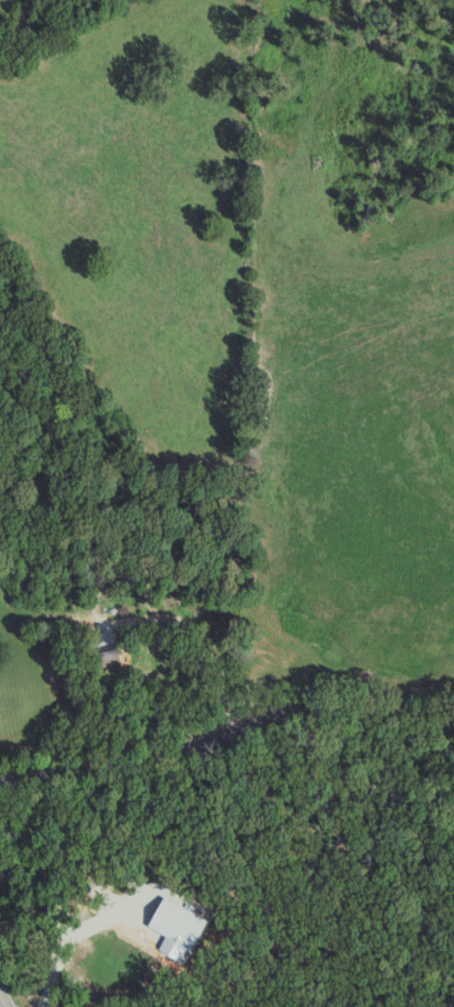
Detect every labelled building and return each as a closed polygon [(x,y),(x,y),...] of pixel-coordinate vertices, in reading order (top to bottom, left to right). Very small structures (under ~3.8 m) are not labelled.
[(212,922),(169,898),(152,927),(196,951),(212,922)]
